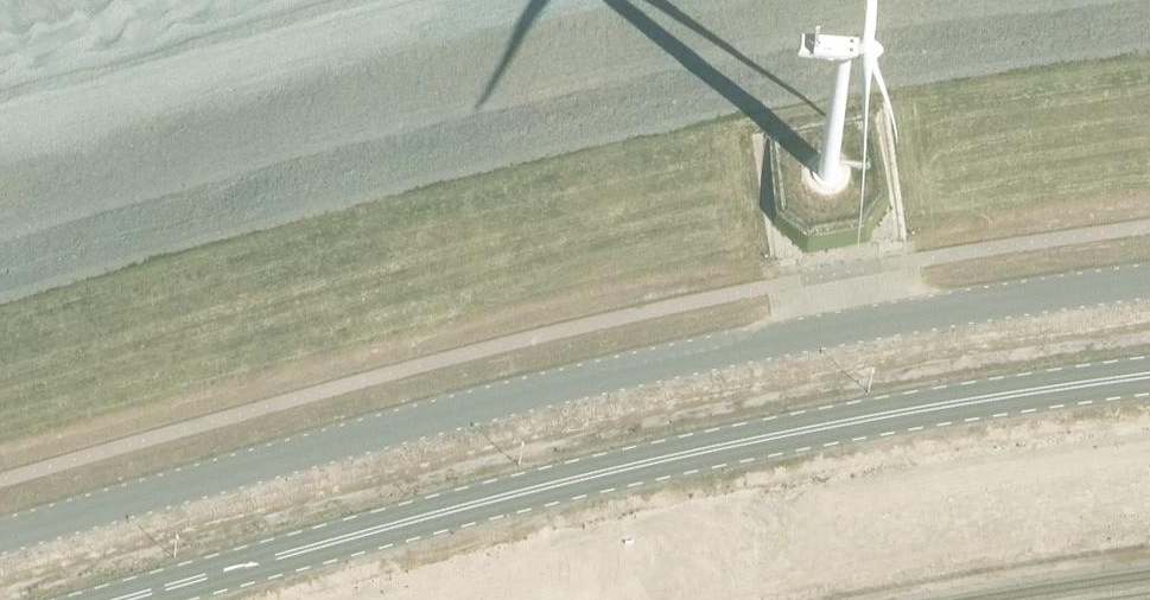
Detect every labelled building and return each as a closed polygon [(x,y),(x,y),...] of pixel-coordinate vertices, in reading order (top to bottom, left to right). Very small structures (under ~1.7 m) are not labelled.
[(745,201),(744,202),(744,204),(744,205),(745,206),(745,208),(745,209),(745,211),(745,212),(746,213),(746,215),(746,216),(747,217),(747,219),(748,220),(749,221),(749,223),(750,224),(751,225),(751,226),(752,227),(753,228),(754,230),(755,231),(756,232),(757,233),(758,234),(759,235),(760,235),(761,236),(762,237),(763,238),(765,239),(766,239),(767,240),(768,240),(770,241),(771,242),(772,242),(774,242),(775,243),(776,243),(778,243),(779,244),(781,244),(782,244),(783,244),(785,244),(786,244),(788,244),(789,244),(790,244),(792,243),(793,243),(795,243),(796,242),(797,242),(799,242),(800,241),(801,240),(803,240),(804,239),(805,239),(806,238),(807,237),(809,236),(810,235),(811,235),(812,234),(813,233),(814,232),(815,231),(816,230),(817,228),(817,227),(818,226),(819,225),(820,224),(820,223),(821,221),(822,220),(822,219),(823,217),(823,216),(824,215),(824,213),(824,212),(825,211),(825,209),(825,208),(825,206),(825,205),(825,204),(825,202),(825,201),(825,199),(825,198),(825,197),(824,195),(824,194),(824,193),(823,191),(823,190),(822,189),(822,187),(821,186),(820,185),(820,184),(819,182),(818,181),(817,180),(817,179),(816,178),(815,177),(814,176),(813,175),(812,174),(811,173),(810,172),(809,171),(807,170),(806,169),(805,169),(804,168),(803,167),(801,167),(800,166),(799,166),(797,165),(796,165),(795,165),(793,164),(792,164),(790,164),(789,164),(788,163),(786,163),(785,163),(783,163),(782,163),(781,164),(779,164),(778,164),(776,164),(775,165),(774,165),(772,165),(771,166),(770,166),(768,167),(767,167),(766,168),(765,169),(763,169),(762,170),(761,171),(760,172),(759,173),(758,174),(757,175),(756,176),(755,177),(754,178),(753,179),(752,180),(751,181),(751,182),(750,183),(749,185),(749,186),(748,187),(747,189),(747,190),(746,191),(746,193),(746,194),(745,195),(745,197),(745,198),(745,199),(745,201)]
